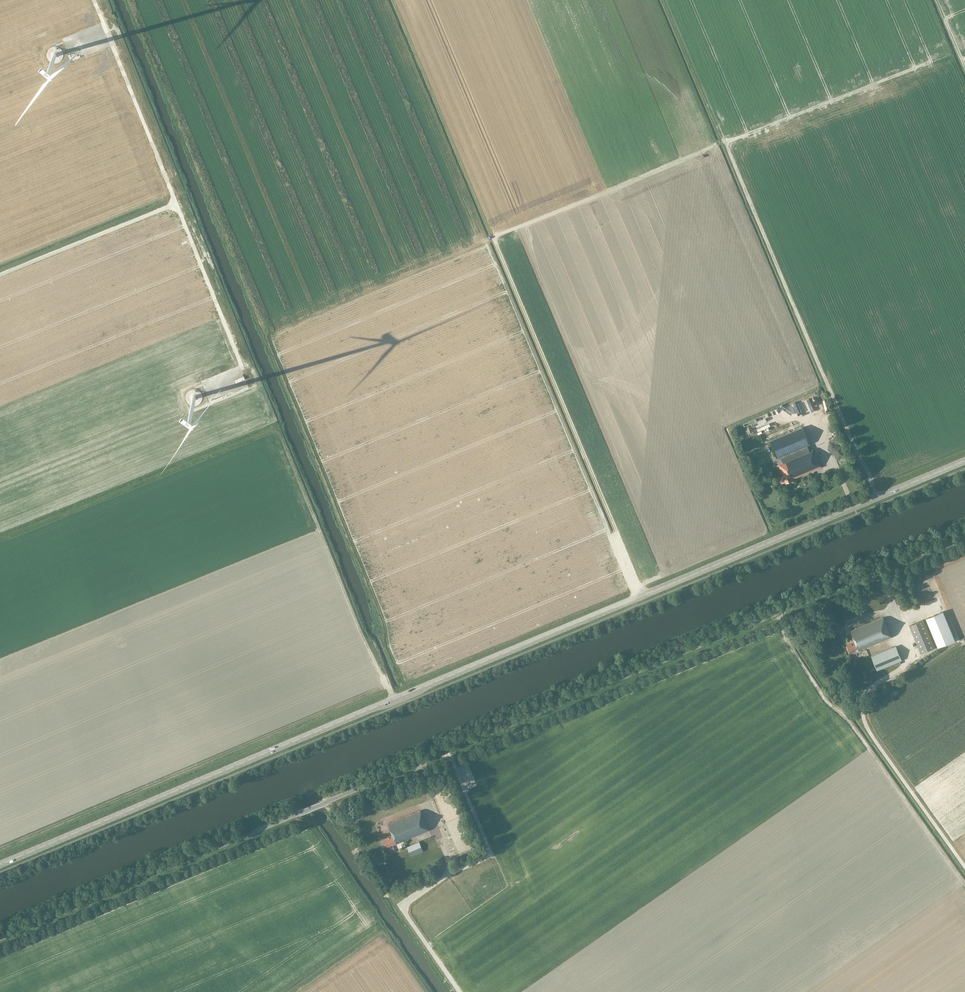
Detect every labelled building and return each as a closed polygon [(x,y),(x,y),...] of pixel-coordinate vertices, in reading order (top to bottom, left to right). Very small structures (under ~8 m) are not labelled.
[(810,444),(808,439),(803,427),(769,441),(776,458),(777,458),(779,463),(778,464),(780,468),(779,468),(782,477),(779,478),(781,484),(785,482),(785,483),(792,481),(791,479),(821,467),(816,453),(815,453),(812,448),(810,449),(809,445),(810,444)] [(913,619),(909,610),(901,613),(904,622),(913,619)] [(943,611),(926,618),(938,647),(955,640),(943,611)] [(856,652),(891,638),(883,617),(851,630),(856,641),(847,645),(851,653),(855,651),(856,652)] [(910,625),(921,653),(935,647),(924,620),(910,625)] [(901,663),(900,661),(902,660),(896,646),(871,656),(877,671),(895,663),(896,666),(901,663)] [(437,811),(441,822),(455,817),(451,806),(437,811)] [(429,830),(423,817),(421,810),(388,824),(392,834),(384,838),(387,847),(392,844),(393,845),(429,830)]
